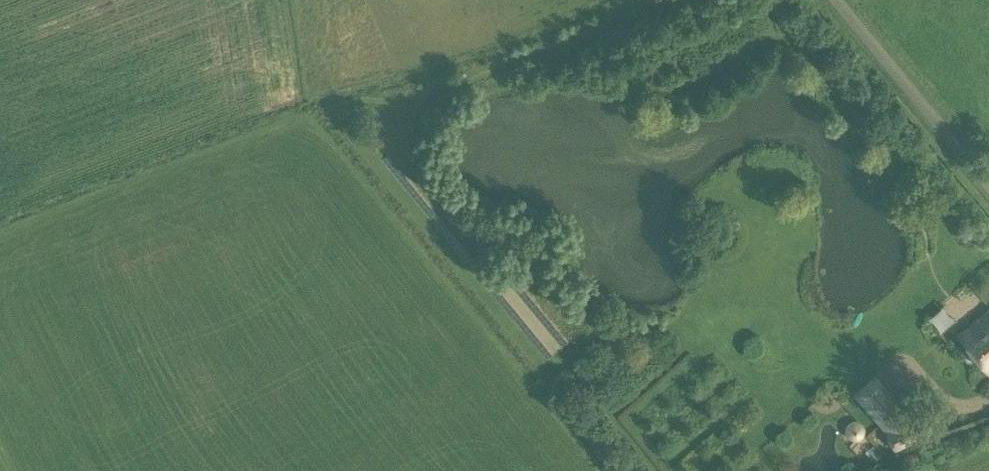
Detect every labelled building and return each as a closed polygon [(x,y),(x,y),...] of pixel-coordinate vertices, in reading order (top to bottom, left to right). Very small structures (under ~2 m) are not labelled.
[(958,336),(988,373),(988,372),(988,310),(958,336)] [(911,415),(874,374),(851,394),(884,431),(894,451),(933,432),(930,426),(932,425),(926,414),(925,415),(922,409),(911,415)]
